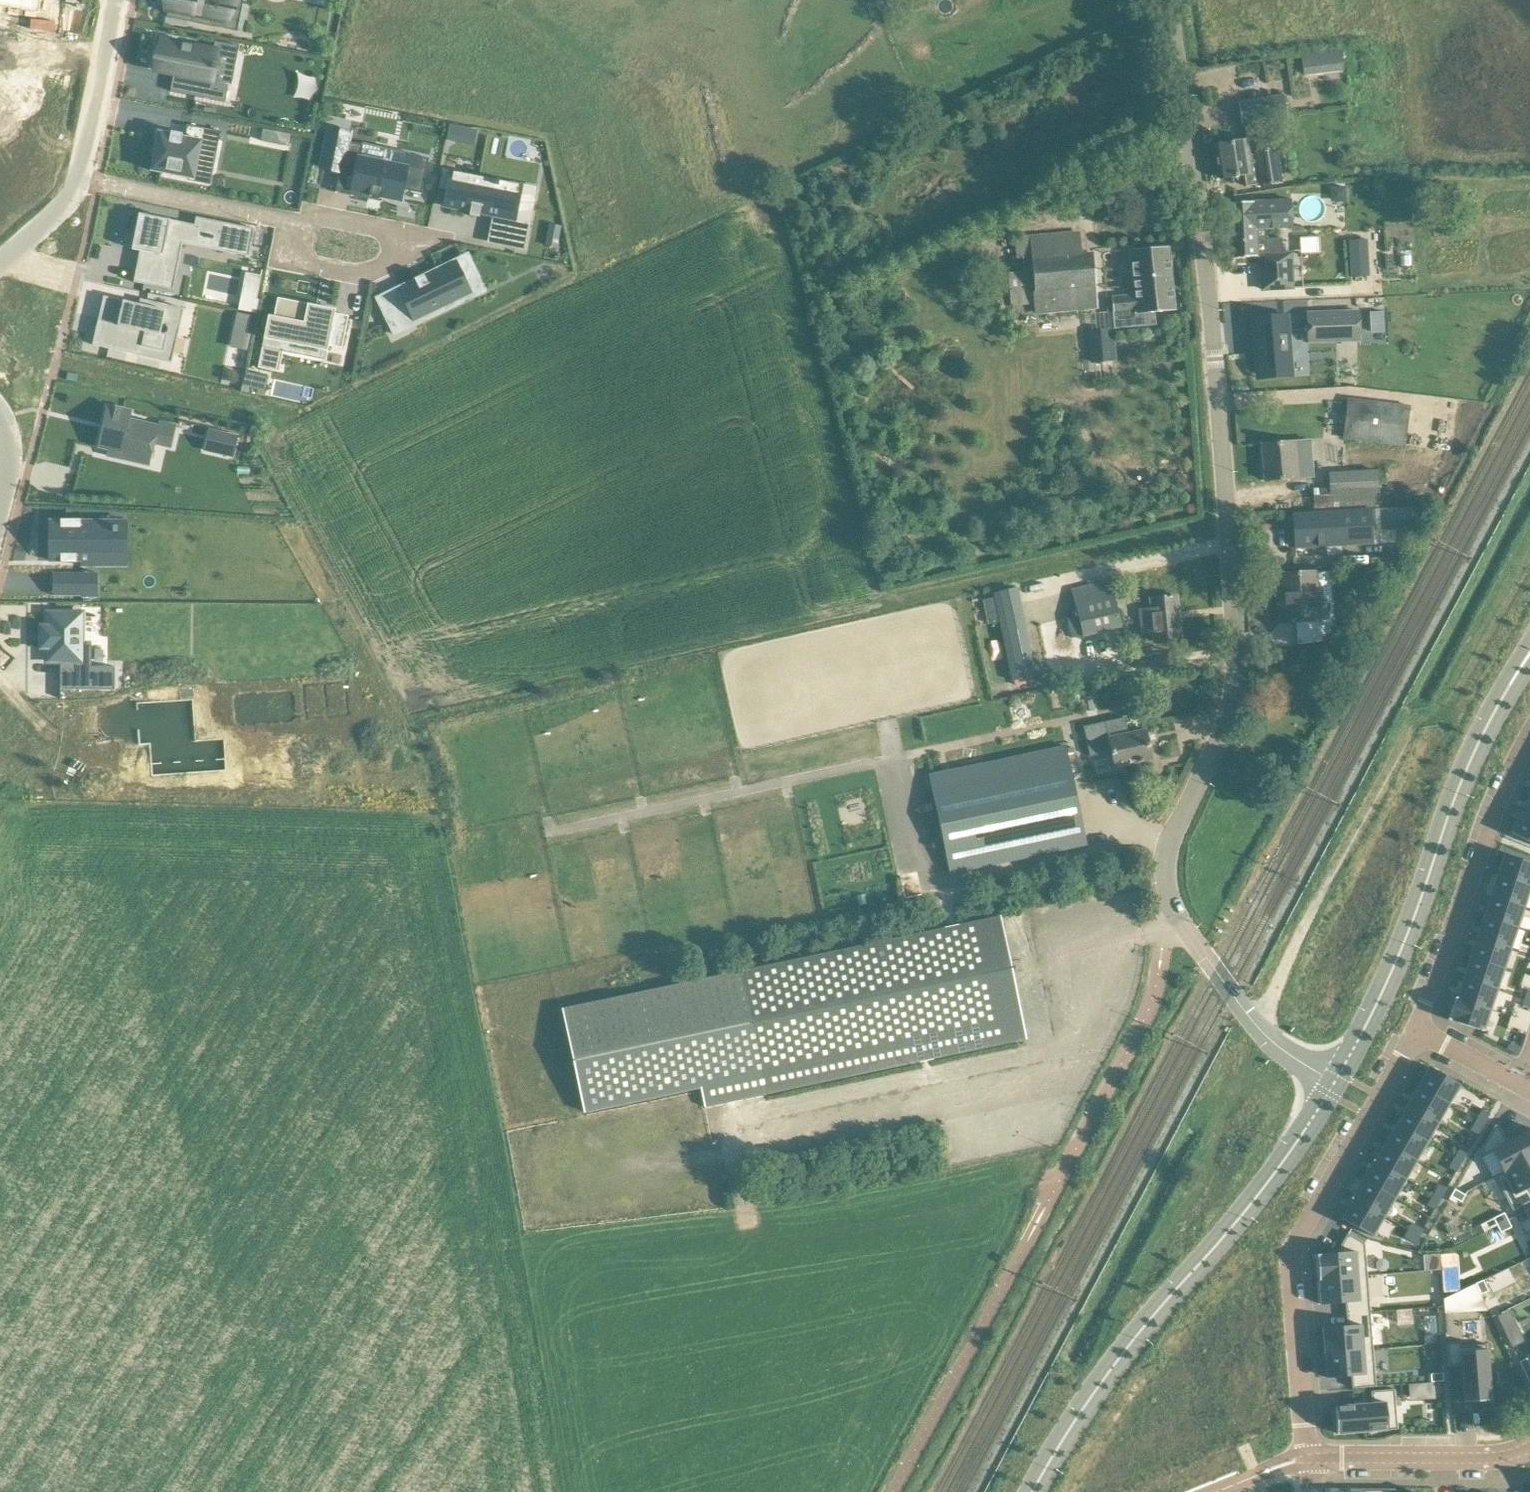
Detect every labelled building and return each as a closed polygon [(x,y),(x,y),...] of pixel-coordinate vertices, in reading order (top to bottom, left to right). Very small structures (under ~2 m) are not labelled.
[(77,21),(80,0),(0,0),(0,10),(77,21)] [(166,10),(168,11),(193,16),(192,21),(200,22),(199,23),(217,27),(217,26),(225,27),(226,22),(227,22),(231,0),(168,0),(166,10)] [(1036,9),(1064,0),(1034,0),(1036,9)] [(162,40),(156,70),(174,73),(171,91),(225,101),(229,84),(229,83),(212,79),(217,51),(213,50),(195,47),(195,45),(193,44),(192,46),(185,45),(185,43),(183,42),(182,44),(162,40)] [(2,94),(2,96),(3,96),(4,94),(9,95),(8,97),(9,97),(10,95),(34,100),(36,90),(39,76),(38,76),(41,66),(17,61),(17,58),(13,57),(15,48),(19,49),(20,47),(0,43),(0,93),(2,94)] [(1318,54),(1302,56),(1304,73),(1320,70),(1318,54)] [(1240,102),(1243,122),(1286,116),(1283,96),(1240,102)] [(159,131),(151,171),(188,178),(189,178),(194,179),(196,170),(200,149),(217,153),(221,131),(188,125),(185,137),(182,136),(183,134),(172,132),(171,134),(159,131)] [(450,126),(448,137),(460,140),(462,128),(450,126)] [(330,128),(321,167),(340,171),(341,171),(356,174),(352,191),(382,197),(400,201),(402,189),(422,193),(429,158),(410,154),(410,152),(362,142),(362,144),(347,141),(349,132),(330,128)] [(262,132),(259,144),(288,150),(290,138),(262,132)] [(1215,144),(1217,158),(1220,178),(1244,175),(1246,186),(1260,184),(1260,186),(1282,182),(1276,148),(1255,151),(1255,154),(1249,155),(1247,139),(1215,144)] [(11,184),(0,170),(0,193),(11,184)] [(443,175),(441,186),(448,188),(444,206),(470,211),(470,215),(480,217),(481,213),(493,215),(513,219),(508,245),(524,248),(530,216),(516,213),(522,186),(499,181),(500,179),(496,178),(496,180),(451,172),(444,170),(443,175)] [(1345,182),(1333,183),(1333,203),(1345,202),(1345,200),(1345,191),(1345,182)] [(1262,289),(1292,288),(1290,250),(1280,251),(1279,234),(1268,235),(1267,224),(1288,223),(1287,199),(1229,202),(1232,257),(1260,256),(1262,289)] [(135,234),(132,249),(140,250),(134,282),(173,290),(177,274),(170,273),(172,263),(178,264),(179,263),(178,263),(182,243),(197,245),(199,234),(220,239),(218,250),(230,252),(230,253),(249,256),(255,228),(196,216),(195,224),(139,213),(135,234)] [(1036,313),(1097,307),(1092,252),(1080,253),(1078,233),(1030,237),(1036,313)] [(1372,274),(1371,237),(1352,238),(1353,275),(1372,274)] [(1133,268),(1136,295),(1112,297),(1115,327),(1138,325),(1137,313),(1175,310),(1169,246),(1116,251),(1118,269),(1133,268)] [(415,280),(399,287),(415,320),(471,293),(455,260),(425,275),(424,273),(414,278),(415,280)] [(271,278),(291,279),(292,270),(271,269),(271,278)] [(104,345),(103,347),(140,356),(142,346),(164,351),(168,334),(160,333),(163,323),(170,325),(176,326),(180,327),(183,313),(184,309),(140,298),(139,304),(124,300),(118,322),(111,321),(105,345),(104,345)] [(269,315),(259,367),(277,371),(283,340),(326,348),(326,350),(328,351),(329,345),(342,347),(349,316),(347,315),(347,317),(335,315),(336,309),(334,309),(334,311),(310,306),(310,304),(278,298),(274,316),(269,315)] [(1370,311),(1371,331),(1383,330),(1382,300),(1372,301),(1372,310),(1370,311)] [(405,310),(387,318),(395,334),(412,326),(405,310)] [(1307,313),(1308,341),(1360,339),(1359,311),(1307,313)] [(1288,316),(1253,318),(1258,378),(1293,375),(1288,316)] [(1111,328),(1084,332),(1093,383),(1120,378),(1111,328)] [(1348,398),(1343,437),(1405,445),(1410,406),(1348,398)] [(108,405),(98,446),(108,449),(121,452),(120,458),(150,464),(155,445),(159,426),(130,419),(132,411),(108,405)] [(210,430),(205,450),(233,456),(237,436),(210,430)] [(1294,441),(1262,443),(1265,480),(1313,476),(1312,461),(1296,462),(1294,441)] [(1333,487),(1314,488),(1315,512),(1382,508),(1379,471),(1351,472),(1332,473),(1333,487)] [(1315,512),(1294,513),(1295,546),(1375,542),(1374,531),(1400,529),(1399,507),(1382,508),(1315,512)] [(50,520),(49,520),(49,521),(50,521),(50,548),(50,560),(55,560),(83,561),(83,565),(92,565),(92,561),(98,561),(98,560),(116,560),(116,532),(118,532),(118,526),(116,526),(116,520),(81,520),(81,519),(61,519),(61,520),(50,520)] [(1291,621),(1292,622),(1320,621),(1317,571),(1281,573),(1283,595),(1285,595),(1285,603),(1281,604),(1282,622),(1291,621)] [(95,577),(82,577),(82,595),(83,596),(96,596),(96,595),(95,577)] [(1082,635),(1121,626),(1111,581),(1072,590),(1082,635)] [(1015,585),(995,589),(1014,677),(1034,673),(1015,585)] [(1154,641),(1181,639),(1177,596),(1170,596),(1170,594),(1165,595),(1166,597),(1150,598),(1151,609),(1140,609),(1143,633),(1153,632),(1154,641)] [(43,627),(43,646),(49,646),(49,660),(61,660),(60,689),(62,689),(115,690),(115,666),(90,666),(90,643),(81,643),(81,614),(49,613),(49,627),(43,627)] [(204,700),(141,704),(143,730),(153,730),(156,772),(239,767),(237,740),(201,742),(200,727),(205,727),(204,700)] [(1090,756),(1112,751),(1115,767),(1152,759),(1146,729),(1109,737),(1105,721),(1084,726),(1090,756)] [(950,873),(1087,844),(1066,746),(929,775),(950,873)] [(1511,832),(1529,842),(1529,817),(1522,813),(1513,830),(1512,830),(1511,832)] [(1498,874),(1529,885),(1529,862),(1505,853),(1498,874)] [(1491,895),(1524,906),(1529,889),(1529,885),(1498,874),(1491,895)] [(1484,915),(1484,916),(1518,927),(1524,906),(1491,895),(1484,915)] [(705,1106),(1027,1038),(1001,916),(562,1008),(584,1112),(701,1087),(705,1106)] [(1484,917),(1477,937),(1511,948),(1518,927),(1484,916),(1483,917),(1484,917)] [(1470,956),(1470,957),(1504,968),(1511,948),(1477,937),(1471,956),(1470,956)] [(1470,958),(1463,978),(1497,989),(1504,968),(1470,957),(1470,958)] [(1456,996),(1455,998),(1455,999),(1490,1010),(1497,989),(1463,978),(1457,997),(1456,996)] [(1449,1017),(1448,1019),(1483,1031),(1490,1010),(1455,999),(1449,1017)] [(1511,1042),(1507,1049),(1518,1054),(1521,1047),(1511,1042)] [(1428,1068),(1419,1085),(1450,1103),(1460,1084),(1429,1066),(1428,1068)] [(1419,1085),(1408,1104),(1439,1121),(1450,1103),(1419,1085)] [(1407,1106),(1397,1122),(1428,1140),(1439,1121),(1408,1104),(1407,1104),(1406,1105),(1407,1106)] [(1483,1109),(1477,1120),(1484,1124),(1490,1113),(1483,1109)] [(1477,1120),(1471,1130),(1478,1134),(1484,1124),(1477,1120)] [(1397,1122),(1386,1141),(1417,1159),(1428,1140),(1397,1122)] [(1481,1150),(1484,1156),(1493,1151),(1503,1171),(1503,1172),(1529,1158),(1529,1130),(1507,1142),(1499,1127),(1495,1124),(1481,1150)] [(1386,1141),(1376,1160),(1406,1178),(1417,1159),(1386,1141)] [(1461,1146),(1455,1157),(1462,1161),(1468,1150),(1461,1146)] [(1455,1157),(1449,1167),(1456,1171),(1462,1161),(1455,1157)] [(1494,1175),(1512,1210),(1529,1200),(1529,1192),(1528,1188),(1529,1186),(1529,1158),(1503,1172),(1503,1171),(1494,1175)] [(1373,1160),(1363,1179),(1395,1197),(1406,1178),(1376,1160),(1374,1159),(1373,1160)] [(1352,1197),(1351,1198),(1353,1199),(1384,1217),(1395,1197),(1363,1179),(1352,1197)] [(1440,1184),(1434,1194),(1440,1198),(1446,1188),(1440,1184)] [(1455,1188),(1451,1195),(1461,1202),(1465,1195),(1455,1188)] [(1434,1194),(1427,1205),(1434,1209),(1440,1198),(1434,1194)] [(1343,1216),(1342,1218),(1373,1236),(1384,1217),(1353,1199),(1343,1216)] [(1504,1212),(1493,1218),(1497,1225),(1508,1219),(1504,1212)] [(1518,1222),(1524,1234),(1529,1232),(1529,1216),(1518,1222)] [(1508,1219),(1497,1225),(1501,1232),(1511,1227),(1508,1219)] [(1412,1223),(1408,1230),(1419,1236),(1423,1229),(1412,1223)] [(1408,1230),(1404,1237),(1415,1243),(1419,1236),(1408,1230)] [(1342,1252),(1317,1254),(1319,1279),(1367,1275),(1365,1243),(1348,1233),(1341,1245),(1342,1252)] [(1367,1275),(1319,1279),(1321,1304),(1346,1302),(1346,1314),(1370,1312),(1367,1275)] [(1483,1279),(1476,1283),(1481,1294),(1488,1290),(1483,1279)] [(1347,1325),(1323,1327),(1325,1352),(1373,1348),(1370,1312),(1346,1314),(1347,1325)] [(1516,1326),(1505,1332),(1512,1347),(1523,1342),(1516,1326)] [(1461,1341),(1447,1342),(1448,1366),(1461,1365),(1464,1402),(1491,1400),(1487,1344),(1461,1346),(1461,1341)] [(1373,1348),(1325,1352),(1327,1377),(1351,1375),(1352,1388),(1376,1386),(1373,1348)] [(1519,1361),(1529,1383),(1529,1365),(1527,1358),(1519,1361)] [(1443,1372),(1431,1373),(1431,1381),(1443,1380),(1443,1372)] [(1434,1381),(1426,1382),(1427,1395),(1436,1395),(1434,1381)] [(1372,1403),(1335,1406),(1337,1433),(1398,1428),(1395,1389),(1371,1391),(1372,1403)]
